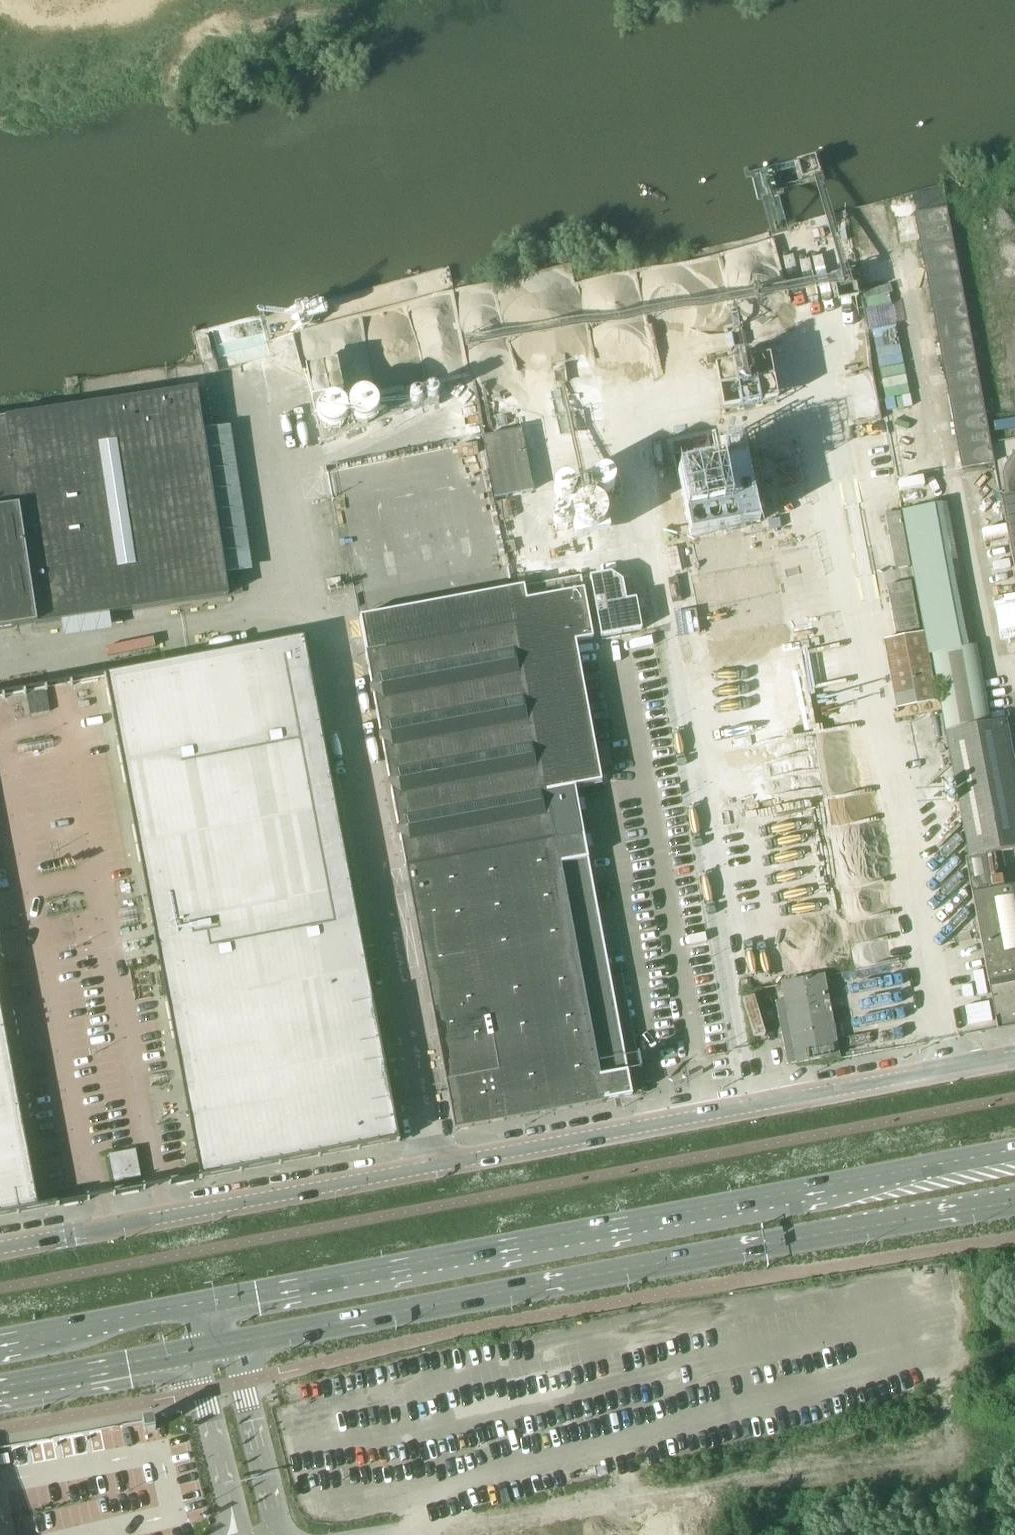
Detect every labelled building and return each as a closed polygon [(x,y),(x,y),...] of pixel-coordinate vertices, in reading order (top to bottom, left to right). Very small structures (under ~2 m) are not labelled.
[(990,445),(946,209),(915,215),(962,468),(994,463),(990,445)] [(313,401),(341,396),(335,366),(307,372),(313,401)] [(0,420),(0,630),(17,628),(41,624),(228,595),(225,575),(221,555),(218,534),(205,445),(203,430),(202,429),(197,391),(196,389),(165,394),(151,396),(151,392),(98,400),(98,404),(0,420)] [(371,395),(315,407),(322,442),(403,413),(398,395),(373,402),(371,395)] [(483,438),(495,498),(533,491),(521,431),(483,438)] [(905,500),(906,508),(929,503),(927,495),(905,500)] [(1001,498),(1014,576),(1014,495),(1001,498)] [(686,509),(693,542),(739,532),(733,499),(686,509)] [(513,518),(509,501),(497,503),(500,520),(513,518)] [(901,512),(914,582),(924,633),(928,654),(931,653),(969,857),(965,858),(988,982),(989,982),(998,1029),(1014,1026),(1014,886),(1004,888),(1002,873),(1006,872),(1002,851),(1014,849),(1014,775),(1005,721),(989,724),(974,645),(967,647),(960,648),(947,576),(934,506),(901,512)] [(895,570),(910,567),(900,513),(885,515),(895,570)] [(758,608),(743,533),(693,544),(700,576),(700,575),(710,617),(758,608)] [(513,591),(360,620),(363,637),(406,868),(407,869),(408,875),(411,891),(412,896),(417,921),(416,921),(419,936),(420,935),(422,944),(421,944),(423,959),(425,959),(426,968),(425,968),(428,983),(429,983),(431,991),(429,992),(432,1006),(433,1006),(435,1015),(434,1015),(436,1030),(438,1030),(439,1039),(438,1039),(441,1054),(442,1053),(444,1062),(443,1062),(445,1077),(446,1077),(448,1086),(447,1086),(450,1101),(451,1101),(452,1109),(451,1110),(452,1111),(454,1123),(455,1131),(602,1103),(602,1102),(631,1096),(630,1086),(623,1049),(614,1001),(574,788),(602,783),(575,645),(594,642),(582,578),(513,591)] [(887,586),(896,633),(920,628),(910,582),(887,586)] [(924,633),(884,640),(896,708),(936,701),(928,654),(924,633)] [(257,647),(105,676),(106,679),(152,924),(159,960),(167,1005),(366,967),(313,687),(310,670),(304,638),(273,644),(257,647)] [(827,795),(834,851),(881,845),(874,789),(827,795)] [(842,877),(851,939),(890,934),(889,925),(873,927),(872,921),(886,919),(884,904),(869,906),(866,884),(883,882),(880,864),(862,867),(863,874),(842,877)] [(783,968),(821,962),(818,944),(780,950),(783,968)] [(366,967),(167,1005),(182,1081),(188,1117),(200,1179),(399,1141),(375,1018),(373,1007),(366,967)] [(823,976),(783,984),(797,1063),(838,1056),(823,976)] [(0,1006),(0,1074),(8,1072),(12,1072),(9,1053),(1,1010),(0,1006)] [(21,1141),(25,1140),(24,1131),(16,1089),(12,1072),(8,1072),(0,1074),(0,1144),(21,1141)] [(25,1140),(21,1141),(0,1144),(0,1217),(38,1209),(30,1168),(25,1140)] [(107,1155),(112,1183),(113,1184),(141,1179),(141,1178),(139,1167),(138,1161),(136,1149),(107,1155)] [(153,1419),(142,1421),(144,1432),(155,1430),(153,1419)]
